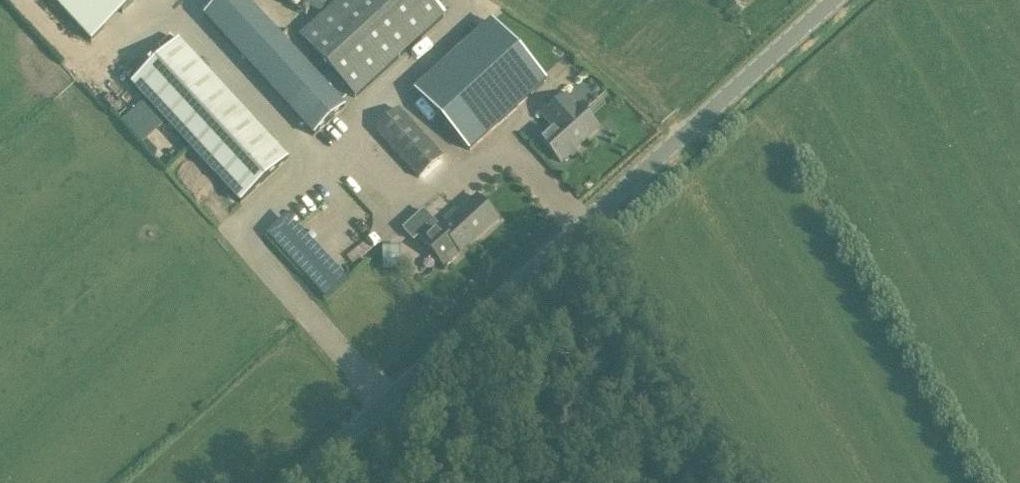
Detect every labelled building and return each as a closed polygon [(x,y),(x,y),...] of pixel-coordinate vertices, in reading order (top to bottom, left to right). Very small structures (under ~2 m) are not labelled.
[(137,0),(53,0),(92,42),(137,0)] [(204,16),(314,136),(346,107),(248,0),(222,0),(204,16)] [(328,0),(299,0),(321,13),(328,0)] [(444,16),(429,0),(341,0),(300,37),(355,98),(444,16)] [(544,83),(544,82),(490,22),(415,90),(469,150),(513,111),(544,83)] [(165,54),(178,42),(171,35),(159,47),(165,54)] [(241,203),(288,159),(180,41),(132,85),(241,203)] [(554,129),(540,141),(560,163),(598,129),(577,107),(576,108),(566,97),(543,117),(554,129)] [(419,178),(442,157),(399,110),(376,131),(419,178)] [(423,211),(403,229),(413,241),(421,233),(425,238),(421,241),(431,252),(430,255),(436,261),(439,261),(442,264),(457,250),(459,253),(497,220),(477,197),(440,230),(437,227),(423,211)] [(329,298),(351,277),(290,213),(268,234),(329,298)] [(382,270),(399,269),(399,245),(382,245),(382,270)]
